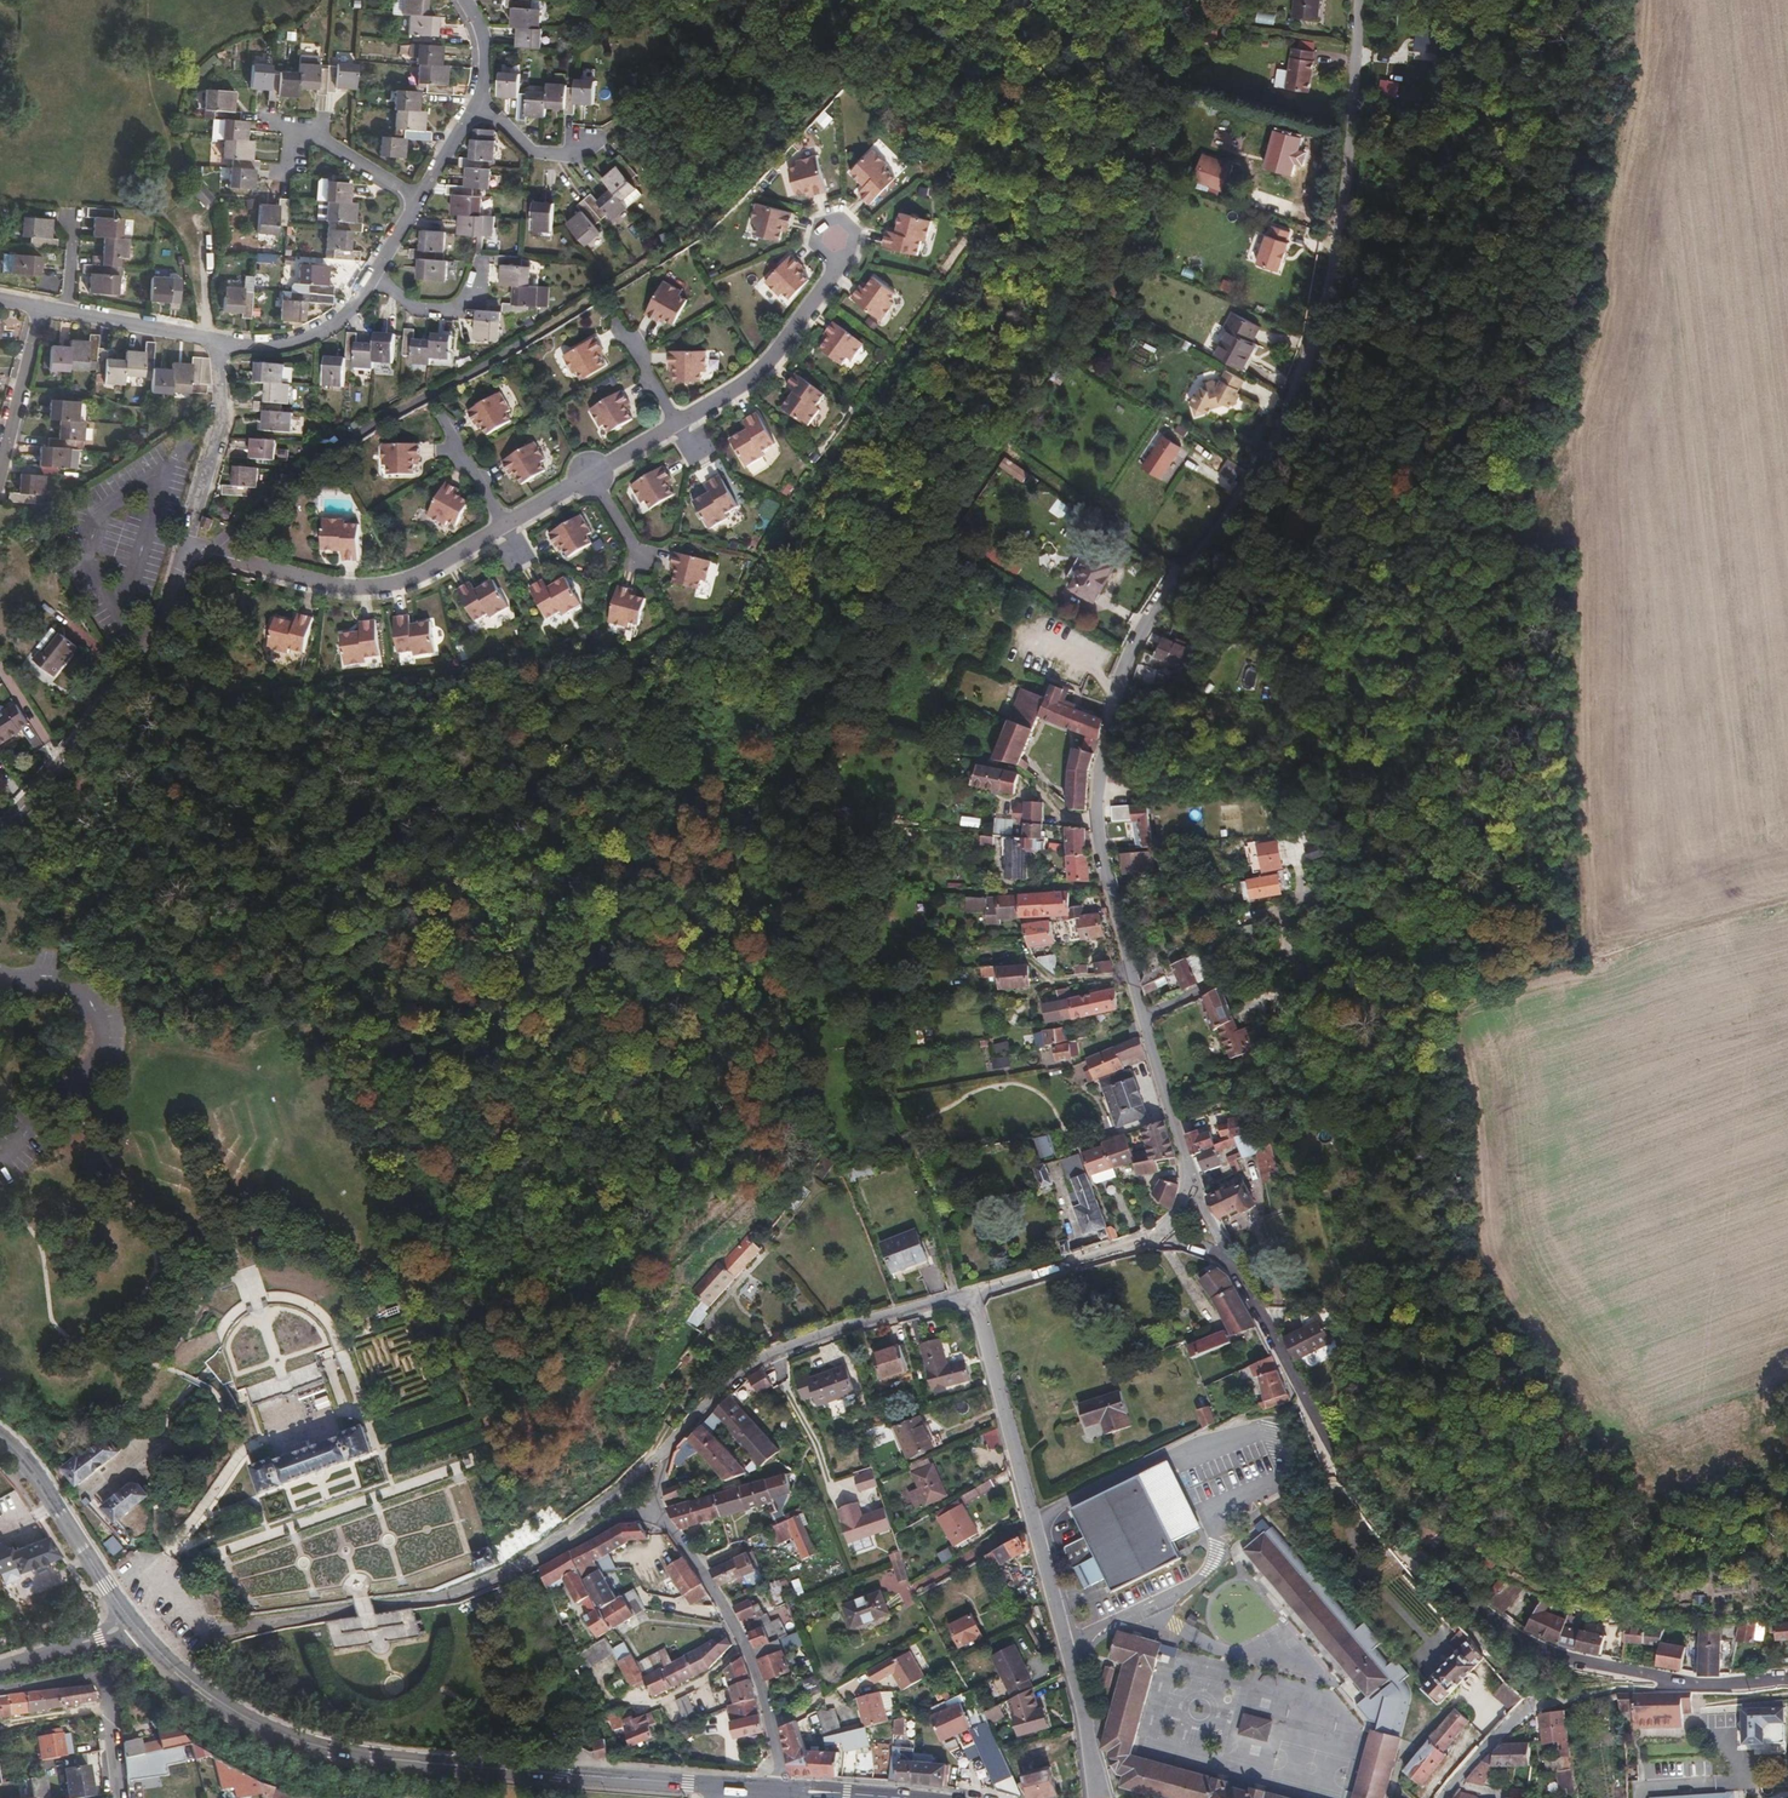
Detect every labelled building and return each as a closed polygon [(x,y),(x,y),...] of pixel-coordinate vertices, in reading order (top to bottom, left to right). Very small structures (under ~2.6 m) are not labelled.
[(439,14),(441,0),(418,0),(416,12),(423,13),(439,14)] [(1296,4),(1321,8),(1322,0),(1297,0),(1296,4)] [(538,4),(510,1),(509,11),(519,12),(537,14),(538,4)] [(1320,21),(1321,8),(1296,4),(1295,18),(1320,21)] [(527,29),(545,31),(547,15),(537,14),(519,12),(516,28),(527,29)] [(449,15),(439,14),(423,13),(421,31),(447,35),(449,15)] [(545,31),(527,29),(525,50),(547,52),(549,32),(545,31)] [(430,61),(448,63),(450,42),(423,40),(421,53),(428,54),(427,61),(430,61)] [(1292,48),(1288,71),(1285,89),(1309,93),(1315,62),(1312,62),(1313,52),(1292,48)] [(270,60),(252,60),(252,92),(269,93),(270,77),(270,60)] [(448,63),(430,61),(428,80),(440,81),(455,83),(457,63),(448,63)] [(298,62),(298,74),(298,88),(318,89),(318,67),(318,63),(298,62)] [(358,63),(339,62),(339,65),(339,86),(358,86),(358,81),(358,63)] [(328,65),(328,67),(328,91),(339,92),(339,86),(339,65),(328,65)] [(328,91),(328,67),(318,67),(318,89),(318,93),(328,94),(328,91)] [(1285,89),(1288,71),(1278,69),(1275,87),(1285,89)] [(298,88),(298,74),(280,73),(280,77),(279,97),(298,97),(298,88)] [(280,77),(270,77),(269,93),(269,101),(279,102),(279,97),(280,77)] [(521,94),(522,78),(506,77),(503,99),(520,101),(521,94)] [(455,83),(440,81),(440,91),(467,93),(467,84),(455,83)] [(599,86),(579,83),(579,92),(577,106),(596,108),(599,86)] [(552,86),(551,93),(549,109),(567,111),(569,91),(570,88),(552,86)] [(401,106),(405,107),(425,108),(427,89),(403,87),(401,106)] [(548,118),(549,109),(551,93),(532,91),(532,94),(530,116),(548,118)] [(579,92),(569,91),(567,111),(566,117),(576,119),(577,106),(579,92)] [(211,94),(210,112),(221,113),(235,113),(235,95),(211,94)] [(532,94),(521,94),(520,101),(518,123),(529,124),(530,116),(532,94)] [(425,108),(405,107),(404,126),(417,127),(431,129),(433,109),(425,108)] [(235,113),(221,113),(220,125),(227,125),(245,125),(245,113),(235,113)] [(227,144),(229,144),(247,144),(247,125),(245,125),(227,125),(227,144)] [(431,129),(417,127),(416,136),(441,139),(441,130),(431,129)] [(411,136),(388,134),(387,154),(410,156),(411,136)] [(491,168),(494,168),(499,169),(501,140),(479,139),(477,156),(493,157),(491,168)] [(257,144),(247,144),(229,144),(229,159),(240,160),(255,160),(257,144)] [(869,186),(861,195),(872,206),(896,179),(886,169),(890,166),(874,151),(852,174),(862,184),(865,182),(869,186)] [(493,157),(477,156),(466,154),(465,165),(472,166),(491,168),(493,157)] [(617,162),(623,169),(633,182),(641,176),(624,155),(617,162)] [(800,166),(791,168),(798,195),(808,193),(813,191),(814,195),(814,196),(829,193),(819,156),(799,162),(800,166)] [(255,160),(240,160),(240,172),(259,172),(269,172),(269,161),(255,160)] [(1204,164),(1197,184),(1221,193),(1228,173),(1204,164)] [(492,189),(494,168),(491,168),(472,166),(470,186),(472,187),(492,189)] [(609,180),(617,191),(626,202),(640,192),(633,182),(623,169),(609,180)] [(240,172),(239,172),(239,191),(259,192),(259,172),(240,172)] [(331,200),(333,181),(333,178),(327,178),(324,180),(322,199),(331,200)] [(331,200),(334,200),(353,201),(355,183),(333,181),(331,200)] [(470,186),(447,184),(447,193),(456,194),(472,196),(472,187),(470,186)] [(216,199),(208,185),(199,191),(207,205),(216,199)] [(295,196),(296,192),(285,190),(283,204),(281,219),(292,221),(295,196)] [(632,210),(626,202),(617,191),(601,203),(611,216),(616,222),(632,210)] [(454,214),(464,215),(483,217),(485,198),(472,196),(456,194),(454,214)] [(778,227),(781,222),(784,224),(786,225),(793,212),(761,194),(750,212),(754,214),(749,222),(773,235),(778,227)] [(588,201),(604,221),(611,216),(601,203),(596,196),(588,201)] [(361,202),(353,201),(334,200),(332,218),(345,219),(359,220),(361,202)] [(281,219),(283,204),(265,201),(261,230),(279,234),(281,219)] [(597,227),(604,221),(588,201),(581,207),(588,216),(597,227)] [(553,232),(555,208),(538,207),(535,230),(553,232)] [(93,218),(111,218),(111,208),(85,208),(85,217),(93,218)] [(887,232),(884,246),(919,255),(923,240),(928,241),(932,220),(902,213),(898,228),(901,229),(900,235),(887,232)] [(480,236),(486,237),(487,217),(483,217),(464,215),(462,234),(480,236)] [(597,227),(588,216),(575,226),(592,247),(605,236),(597,227)] [(487,217),(486,237),(495,238),(497,218),(487,217)] [(107,237),(122,238),(122,219),(111,218),(93,218),(92,236),(107,237)] [(21,237),(33,238),(48,239),(49,221),(23,219),(21,237)] [(359,220),(345,219),(344,230),(354,231),(369,232),(370,221),(359,220)] [(344,230),(332,229),(329,247),(337,247),(352,248),(354,231),(344,230)] [(447,232),(422,230),(421,248),(445,251),(447,232)] [(1275,241),(1270,251),(1292,261),(1293,258),(1297,249),(1295,249),(1299,239),(1282,231),(1277,242),(1275,241)] [(127,239),(122,238),(107,237),(104,256),(121,258),(126,259),(127,239)] [(48,239),(33,238),(32,248),(58,249),(59,240),(48,239)] [(445,251),(421,248),(411,246),(410,257),(420,258),(445,261),(445,251)] [(352,248),(337,247),(337,256),(363,258),(364,250),(352,248)] [(1292,261),(1270,251),(1263,268),(1284,277),(1289,268),(1292,261)] [(92,265),(110,267),(120,268),(121,258),(104,256),(94,255),(92,265)] [(522,259),(495,256),(494,263),(506,265),(523,266),(524,259),(522,259)] [(36,259),(11,257),(9,275),(35,278),(36,259)] [(445,261),(420,258),(418,277),(447,280),(449,261),(445,261)] [(809,282),(802,275),(799,272),(802,269),(803,268),(792,258),(765,283),(780,299),(784,295),(791,302),(809,282)] [(303,259),(302,278),(313,279),(329,281),(331,262),(303,259)] [(109,276),(110,267),(92,265),(85,264),(84,273),(93,274),(109,276)] [(505,280),(517,281),(533,283),(534,267),(523,266),(506,265),(505,280)] [(109,276),(93,274),(89,292),(118,296),(121,277),(109,276)] [(172,277),(152,276),(149,300),(170,302),(172,282),(172,277)] [(862,287),(853,299),(883,322),(896,304),(892,302),(897,294),(875,278),(869,286),(867,290),(863,288),(862,287)] [(329,281),(313,279),(311,289),(340,292),(341,282),(329,281)] [(542,283),(533,283),(517,281),(515,300),(531,301),(540,302),(542,283)] [(659,321),(660,320),(662,316),(667,319),(675,324),(689,300),(680,295),(682,291),(665,281),(646,314),(659,321)] [(180,282),(172,282),(170,302),(169,308),(178,308),(180,282)] [(242,309),(244,290),(245,285),(228,283),(226,307),(242,309)] [(289,296),(306,298),(339,301),(340,292),(311,289),(289,287),(289,296)] [(256,291),(244,290),(242,309),(241,315),(253,317),(256,291)] [(306,298),(289,296),(284,296),(281,315),(304,318),(306,298)] [(530,312),(531,301),(515,300),(506,299),(505,309),(530,312)] [(487,307),(472,306),(471,315),(481,315),(498,317),(499,308),(487,307)] [(498,317),(481,315),(480,334),(503,335),(505,317),(498,317)] [(415,321),(405,320),(403,347),(414,348),(414,331),(415,321)] [(1221,340),(1242,350),(1249,334),(1219,320),(1212,336),(1221,340)] [(825,337),(827,338),(830,340),(828,344),(822,352),(843,368),(849,360),(853,363),(865,346),(835,324),(825,337)] [(360,328),(348,326),(346,354),(357,355),(359,338),(360,328)] [(432,326),(432,332),(432,348),(452,349),(453,327),(432,326)] [(377,329),(376,340),(375,357),(395,358),(397,330),(377,329)] [(99,356),(100,341),(101,330),(92,330),(91,340),(90,355),(99,356)] [(432,348),(432,332),(414,331),(414,348),(413,354),(431,356),(432,348)] [(608,366),(603,357),(601,353),(604,351),(606,350),(598,337),(565,356),(575,374),(580,371),(585,380),(608,366)] [(375,362),(375,357),(376,340),(359,338),(357,355),(356,360),(375,362)] [(73,339),(72,347),(71,367),(89,368),(90,355),(91,340),(73,339)] [(158,340),(147,339),(147,347),(146,363),(156,364),(158,340)] [(1235,380),(1248,352),(1242,350),(1221,340),(1209,368),(1235,380)] [(100,341),(99,356),(98,367),(107,368),(109,354),(110,342),(100,341)] [(128,356),(127,371),(146,373),(146,363),(147,347),(129,345),(128,356)] [(71,367),(72,347),(54,346),(51,368),(71,370),(71,367)] [(207,351),(194,350),(193,361),(191,389),(207,390),(208,379),(212,379),(210,351),(207,351)] [(678,367),(678,372),(679,382),(705,381),(705,371),(710,371),(709,350),(672,351),(672,367),(673,367),(678,367)] [(127,371),(128,356),(109,354),(107,368),(106,375),(127,378),(127,371)] [(175,359),(175,368),(173,387),(191,389),(193,361),(175,359)] [(344,387),(346,360),(328,359),(326,385),(344,387)] [(256,386),(267,387),(283,388),(285,365),(258,362),(256,386)] [(173,387),(175,368),(156,367),(154,390),(173,392),(173,387)] [(793,397),(784,410),(809,428),(821,412),(817,409),(826,396),(797,375),(788,388),(798,395),(796,398),(793,397)] [(1196,398),(1187,417),(1189,418),(1193,428),(1203,425),(1205,426),(1208,420),(1220,415),(1226,418),(1228,414),(1231,416),(1236,404),(1233,403),(1239,390),(1221,381),(1215,394),(1209,392),(1202,395),(1199,400),(1196,398)] [(283,388),(267,387),(266,401),(281,402),(290,403),(291,389),(283,388)] [(632,405),(624,392),(592,411),(602,429),(607,426),(611,434),(635,421),(629,412),(627,408),(630,406),(632,405)] [(477,426),(479,425),(483,422),(486,427),(491,435),(514,422),(509,413),(513,411),(503,394),(470,412),(477,426)] [(53,418),(65,419),(87,420),(93,421),(93,402),(54,399),(53,418)] [(281,402),(266,401),(254,401),(253,412),(264,413),(280,414),(281,402)] [(280,414),(264,413),(263,430),(289,432),(291,414),(280,414)] [(744,433),(732,440),(747,468),(765,457),(762,452),(775,445),(757,413),(744,421),(750,432),(745,435),(744,433)] [(86,438),(87,420),(65,419),(64,436),(79,437),(86,438)] [(1018,432),(1011,441),(1017,446),(1024,436),(1018,432)] [(79,437),(64,436),(54,436),(53,448),(73,450),(78,450),(79,437)] [(277,442),(254,441),(253,458),(275,460),(277,442)] [(1165,441),(1145,472),(1162,483),(1182,452),(1165,441)] [(390,463),(390,473),(416,473),(417,463),(417,458),(421,458),(422,458),(422,443),(384,443),(384,463),(390,463)] [(513,475),(517,473),(519,477),(524,484),(547,471),(542,463),(547,461),(537,443),(504,462),(512,476),(513,475)] [(53,448),(47,448),(45,465),(72,466),(73,450),(53,448)] [(671,488),(668,484),(672,482),(673,481),(665,467),(633,486),(643,504),(647,502),(653,511),(676,497),(671,488)] [(1219,474),(1231,482),(1236,475),(1224,467),(1219,474)] [(259,470),(235,469),(233,487),(250,488),(258,488),(259,470)] [(1014,469),(1009,476),(1025,487),(1030,480),(1014,469)] [(44,477),(21,475),(20,491),(38,492),(42,493),(44,477)] [(708,496),(694,504),(710,531),(728,520),(726,516),(739,508),(721,476),(707,484),(714,496),(710,498),(708,496)] [(465,497),(460,495),(462,492),(463,490),(449,483),(430,516),(449,526),(452,521),(460,525),(472,501),(465,497)] [(250,488),(233,487),(224,486),(223,495),(249,497),(250,488)] [(38,492),(20,491),(10,490),(9,501),(38,503),(38,492)] [(231,523),(220,515),(214,524),(225,531),(231,523)] [(561,547),(564,545),(567,550),(571,557),(595,544),(590,535),(594,533),(583,515),(551,534),(559,548),(561,547)] [(327,516),(326,548),(341,549),(342,545),(347,545),(347,557),(362,558),(364,522),(349,522),(349,518),(327,516)] [(1146,537),(1143,541),(1148,545),(1151,541),(1146,537)] [(958,546),(954,552),(960,556),(964,550),(958,546)] [(674,569),(678,570),(677,575),(674,584),(700,591),(703,581),(707,582),(712,562),(677,553),(673,568),(674,569)] [(1101,559),(1091,553),(1069,590),(1093,604),(1115,568),(1110,565),(1111,563),(1110,560),(1106,557),(1103,557),(1101,559)] [(249,576),(245,575),(243,582),(254,584),(255,579),(249,578),(249,576)] [(545,580),(532,588),(550,619),(563,612),(565,616),(584,605),(569,578),(555,586),(557,589),(552,592),(545,580)] [(472,582),(459,590),(477,622),(490,614),(493,618),(511,607),(495,580),(482,587),(483,590),(478,593),(472,582)] [(638,597),(633,595),(634,591),(634,590),(620,586),(611,621),(631,627),(632,623),(642,625),(648,600),(638,597)] [(278,617),(270,647),(291,653),(292,649),(307,652),(316,616),(300,612),(297,624),(291,623),(292,620),(278,617)] [(412,614),(396,616),(401,652),(416,650),(417,655),(438,652),(434,621),(419,623),(419,626),(413,627),(412,614)] [(359,631),(343,633),(347,665),(368,662),(368,657),(383,655),(378,619),(363,621),(364,634),(359,635),(359,631)] [(46,657),(62,636),(57,633),(40,654),(46,657)] [(1182,643),(1159,635),(1152,655),(1176,663),(1182,643)] [(79,651),(62,636),(46,657),(40,654),(34,662),(57,680),(79,651)] [(1149,668),(1130,662),(1126,677),(1144,682),(1149,668)] [(1059,701),(1063,692),(1046,685),(1041,699),(1058,706),(1059,701)] [(1063,692),(1059,701),(1063,702),(1067,691),(1064,690),(1063,692)] [(993,762),(1018,768),(1020,762),(1036,719),(1066,731),(1070,732),(1085,738),(1079,753),(1072,751),(1069,768),(1065,806),(1072,813),(1086,814),(1089,770),(1093,758),(1092,757),(1097,745),(1102,722),(1078,713),(1074,712),(1058,706),(1041,699),(1021,691),(993,762)] [(1059,701),(1058,706),(1074,712),(1075,707),(1063,702),(1059,701)] [(17,705),(7,711),(0,716),(0,744),(23,729),(22,727),(29,723),(17,705)] [(1020,762),(1018,768),(1024,773),(1028,768),(1020,762)] [(1013,797),(1017,779),(978,770),(974,788),(1013,797)] [(1109,808),(1110,824),(1130,823),(1128,807),(1109,808)] [(1131,849),(1152,847),(1149,821),(1138,822),(1140,842),(1130,843),(1131,849)] [(1040,838),(1041,828),(1023,826),(1022,839),(1033,840),(1032,852),(1043,853),(1044,839),(1040,838)] [(1087,858),(1085,831),(1065,830),(1067,854),(1067,860),(1087,858)] [(993,844),(994,837),(982,836),(981,843),(993,844)] [(1006,843),(1005,882),(1022,883),(1022,852),(1032,852),(1033,840),(1022,839),(1022,844),(1006,843)] [(1255,845),(1258,862),(1276,861),(1274,843),(1255,845)] [(1120,858),(1122,877),(1150,873),(1148,854),(1120,858)] [(1089,884),(1087,858),(1067,860),(1069,883),(1089,884)] [(1250,879),(1253,896),(1282,892),(1280,875),(1250,879)] [(1047,897),(1048,918),(1051,918),(1052,921),(1055,921),(1055,917),(1065,916),(1066,922),(1076,921),(1083,919),(1081,909),(1070,910),(1069,896),(1055,896),(1047,897)] [(1021,913),(1023,921),(1048,918),(1047,897),(1021,899),(1021,913)] [(996,900),(976,899),(975,910),(988,910),(989,927),(1002,927),(1002,923),(1023,921),(1021,913),(1021,899),(996,900)] [(1083,919),(1076,921),(1080,943),(1104,939),(1099,917),(1083,919)] [(1027,942),(1029,951),(1053,947),(1048,925),(1024,929),(1027,942)] [(1184,990),(1211,978),(1202,955),(1175,966),(1177,971),(1142,985),(1144,992),(1155,987),(1155,985),(1162,983),(1166,991),(1182,985),(1184,990)] [(1039,959),(1036,962),(1056,980),(1054,957),(1039,959)] [(1140,966),(1144,977),(1161,972),(1157,960),(1140,966)] [(1094,965),(1095,977),(1105,977),(1105,964),(1094,965)] [(1087,965),(1074,966),(1074,975),(1087,975),(1087,965)] [(997,971),(997,968),(974,970),(975,980),(997,979),(998,991),(1028,989),(1027,969),(997,971)] [(1237,1030),(1219,985),(1200,995),(1213,1027),(1218,1025),(1230,1054),(1258,1043),(1250,1024),(1237,1030)] [(1059,1003),(1073,1000),(1070,989),(1056,992),(1059,1003)] [(1113,993),(1089,998),(1092,1019),(1115,1014),(1113,993)] [(1089,998),(1059,1005),(1065,1022),(1072,1020),(1073,1023),(1092,1019),(1089,998)] [(1059,1005),(1057,999),(1052,1000),(1053,1007),(1048,1008),(1043,1009),(1047,1027),(1065,1022),(1059,1005)] [(1042,1033),(1044,1049),(1062,1046),(1060,1031),(1042,1033)] [(1116,1050),(1123,1069),(1135,1064),(1133,1059),(1144,1055),(1140,1040),(1116,1050)] [(1070,1061),(1067,1047),(1052,1049),(1055,1065),(1070,1061)] [(1123,1069),(1116,1050),(1111,1052),(1086,1063),(1094,1084),(1100,1081),(1125,1072),(1123,1069)] [(1007,1059),(995,1062),(997,1071),(1009,1068),(1007,1059)] [(1131,1073),(1101,1083),(1117,1132),(1147,1121),(1131,1073)] [(1236,1120),(1227,1123),(1229,1130),(1230,1129),(1239,1126),(1236,1120)] [(1230,1129),(1229,1130),(1227,1123),(1218,1127),(1221,1137),(1232,1134),(1230,1129)] [(1230,1129),(1232,1134),(1233,1138),(1252,1130),(1250,1123),(1239,1126),(1230,1129)] [(1164,1124),(1136,1134),(1137,1138),(1143,1137),(1151,1164),(1156,1163),(1174,1160),(1164,1124)] [(1209,1132),(1207,1126),(1197,1130),(1199,1136),(1209,1132)] [(1214,1145),(1209,1132),(1199,1136),(1197,1130),(1190,1132),(1183,1134),(1192,1156),(1214,1147),(1214,1145)] [(1238,1153),(1240,1158),(1255,1152),(1261,1182),(1280,1178),(1272,1144),(1259,1149),(1252,1130),(1233,1138),(1235,1144),(1238,1153)] [(1124,1138),(1102,1145),(1110,1171),(1132,1163),(1130,1156),(1124,1138)] [(1215,1152),(1235,1144),(1233,1138),(1223,1141),(1214,1145),(1214,1147),(1192,1156),(1198,1173),(1219,1165),(1215,1152)] [(1101,1143),(1080,1149),(1081,1156),(1089,1179),(1110,1171),(1102,1145),(1101,1143)] [(1133,1167),(1139,1166),(1135,1155),(1130,1156),(1132,1163),(1133,1167)] [(1239,1171),(1234,1160),(1229,1163),(1233,1174),(1239,1171)] [(1139,1166),(1133,1167),(1136,1177),(1155,1174),(1156,1163),(1151,1164),(1139,1166)] [(1051,1188),(1045,1168),(1035,1171),(1041,1191),(1050,1188),(1051,1188)] [(1108,1239),(1084,1174),(1078,1176),(1079,1180),(1072,1183),(1082,1209),(1075,1212),(1084,1239),(1098,1233),(1101,1242),(1108,1239)] [(1232,1186),(1208,1197),(1218,1217),(1239,1206),(1241,1211),(1254,1204),(1241,1179),(1231,1184),(1232,1186)] [(1175,1198),(1177,1187),(1154,1183),(1149,1200),(1169,1213),(1175,1198)] [(764,1222),(759,1228),(765,1233),(769,1227),(764,1222)] [(881,1247),(892,1277),(926,1263),(915,1234),(881,1247)] [(759,1240),(753,1235),(751,1237),(722,1270),(719,1267),(693,1296),(702,1305),(691,1319),(697,1326),(709,1312),(707,1310),(763,1249),(756,1243),(759,1240)] [(1068,1245),(1060,1247),(1062,1261),(1066,1258),(1071,1256),(1068,1245)] [(926,1263),(892,1277),(894,1282),(928,1268),(926,1263)] [(1232,1291),(1226,1280),(1211,1267),(1205,1272),(1208,1277),(1200,1283),(1214,1303),(1232,1291)] [(1254,1329),(1232,1291),(1214,1303),(1231,1339),(1254,1329)] [(1319,1320),(1283,1340),(1294,1361),(1331,1342),(1319,1320)] [(1223,1333),(1185,1349),(1191,1362),(1228,1347),(1226,1341),(1223,1333)] [(940,1344),(921,1350),(934,1393),(970,1383),(964,1363),(947,1368),(940,1344)] [(901,1347),(875,1355),(882,1380),(909,1371),(901,1347)] [(1269,1359),(1248,1369),(1263,1408),(1264,1410),(1287,1401),(1269,1359)] [(317,1366),(248,1391),(253,1405),(307,1386),(322,1381),(317,1366)] [(799,1377),(806,1397),(814,1394),(817,1404),(845,1395),(853,1393),(845,1368),(809,1379),(807,1374),(799,1377)] [(764,1373),(749,1383),(760,1396),(774,1388),(767,1378),(764,1373)] [(806,1397),(799,1377),(796,1378),(803,1398),(806,1397)] [(298,1394),(304,1409),(316,1404),(319,1411),(333,1407),(324,1384),(298,1394)] [(1121,1395),(1079,1406),(1083,1422),(1099,1418),(1104,1437),(1129,1431),(1125,1416),(1127,1416),(1121,1395)] [(714,1416),(723,1425),(761,1471),(774,1460),(781,1454),(730,1399),(714,1416)] [(151,1407),(150,1415),(159,1416),(160,1407),(151,1407)] [(168,1408),(167,1416),(176,1417),(177,1409),(168,1408)] [(1216,1426),(1208,1410),(1197,1415),(1201,1423),(1195,1426),(1199,1435),(1216,1426)] [(920,1419),(896,1430),(910,1461),(934,1449),(920,1419)] [(276,1460),(255,1468),(265,1495),(285,1488),(284,1485),(353,1461),(354,1463),(375,1455),(365,1427),(344,1435),(345,1439),(277,1463),(276,1460)] [(699,1451),(713,1465),(728,1483),(748,1476),(726,1451),(711,1437),(702,1428),(690,1441),(699,1451)] [(989,1451),(1002,1446),(996,1432),(984,1437),(989,1451)] [(82,1459),(69,1470),(82,1487),(122,1454),(113,1440),(85,1462),(82,1459)] [(699,1451),(690,1441),(688,1440),(678,1450),(680,1452),(676,1455),(668,1480),(699,1451)] [(933,1468),(913,1476),(925,1508),(945,1500),(933,1468)] [(875,1473),(854,1479),(859,1495),(879,1489),(875,1473)] [(722,1519),(727,1538),(736,1535),(734,1530),(737,1529),(734,1516),(764,1508),(774,1501),(793,1495),(787,1476),(716,1498),(722,1519)] [(1075,1573),(1086,1593),(1100,1586),(1107,1599),(1176,1565),(1167,1547),(1190,1536),(1160,1476),(1137,1488),(1134,1482),(1066,1516),(1079,1543),(1060,1553),(1058,1556),(1067,1574),(1069,1575),(1072,1574),(1075,1573)] [(990,1483),(975,1491),(980,1500),(995,1491),(990,1483)] [(136,1487),(107,1510),(117,1524),(150,1498),(143,1488),(136,1487)] [(679,1487),(672,1491),(664,1494),(666,1504),(683,1498),(679,1487)] [(693,1504),(700,1525),(722,1519),(716,1498),(693,1504)] [(680,1531),(682,1531),(700,1525),(693,1504),(669,1512),(680,1531)] [(859,1505),(839,1512),(850,1546),(892,1532),(885,1510),(863,1517),(859,1505)] [(961,1508),(939,1521),(955,1549),(977,1537),(961,1508)] [(800,1518),(788,1523),(770,1531),(778,1546),(793,1539),(803,1563),(817,1557),(800,1518)] [(648,1539),(640,1526),(623,1526),(573,1554),(581,1572),(597,1564),(612,1555),(631,1545),(651,1542),(648,1539)] [(1240,1553),(1365,1700),(1387,1681),(1262,1535),(1240,1553)] [(63,1554),(52,1536),(8,1552),(4,1541),(0,1542),(0,1570),(17,1563),(20,1570),(63,1554)] [(984,1560),(992,1573),(1029,1552),(1025,1537),(984,1560)] [(476,1551),(482,1567),(501,1561),(495,1544),(476,1551)] [(548,1590),(549,1589),(563,1581),(578,1607),(586,1602),(592,1612),(588,1614),(602,1640),(617,1631),(606,1612),(587,1582),(581,1572),(573,1554),(542,1571),(548,1590)] [(612,1555),(597,1564),(602,1572),(603,1574),(623,1573),(612,1555)] [(757,1573),(750,1556),(736,1562),(744,1579),(757,1573)] [(669,1565),(671,1568),(682,1560),(681,1557),(669,1565)] [(668,1570),(677,1584),(693,1574),(683,1560),(682,1560),(671,1568),(668,1570)] [(902,1561),(891,1565),(898,1585),(908,1581),(902,1561)] [(721,1589),(744,1579),(736,1562),(710,1573),(721,1589)] [(587,1582),(602,1572),(597,1564),(581,1572),(587,1582)] [(603,1574),(602,1572),(587,1582),(606,1612),(620,1603),(603,1574)] [(636,1593),(623,1573),(603,1574),(620,1603),(626,1599),(636,1593)] [(685,1596),(696,1588),(701,1586),(693,1574),(677,1584),(685,1596)] [(1489,1605),(1503,1615),(1522,1588),(1509,1577),(1489,1605)] [(229,1612),(223,1587),(205,1591),(211,1617),(229,1612)] [(783,1588),(773,1589),(776,1603),(785,1601),(783,1588)] [(879,1594),(841,1608),(849,1630),(887,1616),(879,1594)] [(1543,1598),(1526,1631),(1541,1638),(1553,1613),(1546,1611),(1551,1599),(1543,1598)] [(606,1612),(617,1631),(639,1619),(626,1599),(620,1603),(606,1612)] [(1564,1616),(1553,1613),(1541,1638),(1559,1646),(1567,1620),(1573,1602),(1569,1601),(1564,1616)] [(734,1610),(741,1624),(750,1620),(757,1632),(748,1637),(755,1652),(772,1644),(750,1603),(734,1610)] [(371,1617),(362,1618),(329,1623),(339,1653),(380,1647),(426,1640),(416,1611),(380,1616),(371,1617)] [(947,1629),(956,1650),(978,1641),(970,1619),(947,1629)] [(1575,1622),(1567,1620),(1559,1646),(1577,1652),(1582,1633),(1573,1631),(1575,1622)] [(1738,1629),(1735,1644),(1752,1646),(1756,1624),(1739,1621),(1738,1629)] [(1770,1626),(1771,1632),(1774,1632),(1775,1643),(1787,1642),(1787,1625),(1770,1626)] [(1662,1631),(1624,1629),(1623,1644),(1660,1646),(1662,1631)] [(1686,1629),(1662,1631),(1660,1646),(1657,1669),(1682,1674),(1685,1659),(1686,1629)] [(1735,1644),(1738,1629),(1719,1630),(1719,1642),(1728,1643),(1735,1644)] [(1719,1642),(1719,1630),(1698,1631),(1699,1679),(1719,1680),(1719,1642)] [(1605,1639),(1582,1633),(1577,1652),(1601,1657),(1605,1639)] [(1123,1665),(1100,1751),(1108,1754),(1106,1761),(1115,1777),(1122,1779),(1119,1790),(1149,1797),(1281,1797),(1250,1790),(1249,1794),(1225,1788),(1227,1783),(1130,1757),(1160,1646),(1118,1634),(1110,1661),(1123,1665)] [(798,1636),(772,1644),(755,1652),(767,1682),(790,1674),(783,1655),(803,1648),(798,1636)] [(707,1673),(732,1647),(727,1639),(721,1641),(714,1644),(686,1660),(697,1679),(707,1673)] [(1444,1701),(1482,1660),(1469,1641),(1422,1691),(1439,1707),(1444,1701)] [(1735,1644),(1728,1643),(1726,1653),(1734,1654),(1735,1644)] [(626,1647),(615,1654),(635,1690),(647,1683),(626,1647)] [(1013,1704),(1033,1692),(1028,1684),(1030,1683),(1012,1650),(990,1663),(1013,1704)] [(885,1668),(891,1680),(894,1679),(902,1693),(923,1682),(908,1655),(885,1668)] [(731,1692),(751,1681),(745,1664),(742,1659),(725,1674),(731,1692)] [(697,1679),(686,1660),(666,1672),(675,1690),(697,1679)] [(1106,1669),(1103,1682),(1109,1684),(1113,1671),(1106,1669)] [(666,1672),(647,1683),(656,1699),(675,1690),(666,1672)] [(731,1692),(725,1674),(713,1684),(716,1696),(731,1692)] [(891,1680),(900,1695),(902,1693),(894,1679),(891,1680)] [(751,1681),(731,1692),(734,1709),(757,1701),(751,1681)] [(1523,1698),(1503,1682),(1493,1695),(1511,1710),(1523,1698)] [(808,1701),(821,1695),(817,1683),(803,1689),(808,1701)] [(103,1699),(98,1687),(63,1691),(65,1709),(99,1704),(103,1699)] [(63,1691),(44,1693),(47,1712),(65,1709),(63,1691)] [(706,1707),(700,1692),(685,1699),(692,1714),(706,1707)] [(1013,1704),(1009,1706),(1020,1739),(1051,1729),(1047,1716),(1041,1718),(1040,1712),(1033,1692),(1013,1704)] [(47,1712),(44,1693),(11,1697),(13,1717),(47,1712)] [(885,1725),(888,1724),(883,1693),(859,1697),(864,1729),(874,1727),(885,1725)] [(939,1711),(930,1715),(931,1717),(945,1746),(973,1733),(997,1790),(990,1789),(988,1797),(989,1797),(1020,1797),(1015,1786),(993,1735),(994,1735),(991,1729),(986,1718),(975,1694),(971,1696),(965,1699),(971,1711),(966,1713),(964,1709),(943,1719),(939,1711)] [(1619,1696),(1621,1713),(1633,1712),(1634,1726),(1682,1723),(1681,1710),(1691,1710),(1691,1695),(1622,1696),(1619,1696)] [(0,1698),(0,1719),(13,1717),(11,1697),(0,1698)] [(734,1709),(729,1711),(739,1742),(765,1733),(757,1701),(734,1709)] [(1785,1705),(1742,1706),(1744,1747),(1765,1746),(1765,1733),(1769,1726),(1785,1726),(1785,1705)] [(1566,1725),(1564,1710),(1540,1713),(1542,1728),(1566,1725)] [(627,1711),(619,1714),(623,1725),(631,1722),(627,1711)] [(817,1712),(821,1723),(823,1727),(826,1736),(839,1734),(831,1713),(830,1711),(825,1712),(817,1712)] [(1005,1721),(1000,1711),(986,1718),(991,1729),(1005,1721)] [(1442,1754),(1468,1724),(1455,1711),(1429,1742),(1431,1744),(1405,1774),(1420,1788),(1446,1757),(1442,1754)] [(1241,1716),(1236,1734),(1263,1742),(1268,1724),(1241,1716)] [(898,1722),(896,1737),(906,1739),(909,1721),(898,1722)] [(634,1733),(631,1722),(623,1725),(621,1726),(628,1749),(651,1740),(646,1728),(634,1733)] [(804,1748),(796,1722),(780,1730),(787,1755),(804,1748)] [(1542,1728),(1544,1745),(1562,1742),(1564,1757),(1570,1756),(1568,1744),(1566,1725),(1542,1728)] [(1765,1733),(1765,1746),(1776,1746),(1786,1746),(1785,1726),(1769,1726),(1765,1733)] [(826,1736),(826,1745),(843,1746),(844,1755),(871,1748),(874,1727),(864,1729),(839,1734),(826,1736)] [(143,1739),(125,1743),(127,1759),(192,1746),(174,1730),(159,1733),(161,1742),(144,1746),(143,1739)] [(42,1740),(45,1762),(76,1757),(72,1736),(65,1737),(64,1731),(48,1734),(49,1740),(42,1740)] [(1399,1742),(1370,1733),(1352,1797),(1383,1797),(1399,1742)] [(593,1739),(598,1758),(610,1755),(605,1735),(593,1739)] [(1467,1779),(1465,1781),(1484,1785),(1493,1766),(1515,1767),(1517,1743),(1502,1743),(1494,1749),(1492,1755),(1488,1754),(1467,1779)] [(1517,1743),(1515,1767),(1529,1767),(1530,1744),(1517,1743)] [(194,1746),(197,1761),(212,1757),(194,1746)] [(814,1779),(806,1753),(804,1748),(787,1755),(792,1775),(795,1778),(814,1779)] [(826,1755),(806,1753),(814,1779),(825,1779),(826,1755)] [(902,1753),(898,1784),(912,1785),(916,1756),(902,1753)] [(839,1755),(826,1755),(825,1779),(838,1780),(839,1755)] [(935,1760),(916,1756),(912,1785),(944,1789),(947,1769),(934,1766),(935,1760)] [(1564,1757),(1562,1757),(1563,1770),(1571,1769),(1570,1756),(1564,1757)] [(217,1760),(224,1790),(240,1788),(241,1797),(252,1797),(249,1778),(217,1760)] [(92,1761),(69,1764),(74,1797),(91,1797),(97,1797),(92,1761)] [(1017,1785),(1015,1786),(1020,1797),(1055,1797),(1057,1797),(1050,1770),(1023,1778),(1025,1783),(1017,1785)] [(877,1773),(877,1783),(890,1783),(891,1774),(877,1773)] [(262,1786),(249,1778),(252,1797),(256,1797),(264,1797),(262,1786)] [(34,1781),(36,1797),(50,1797),(47,1779),(46,1779),(34,1781)] [(264,1797),(270,1797),(273,1797),(275,1790),(264,1787),(262,1786),(264,1797)]
